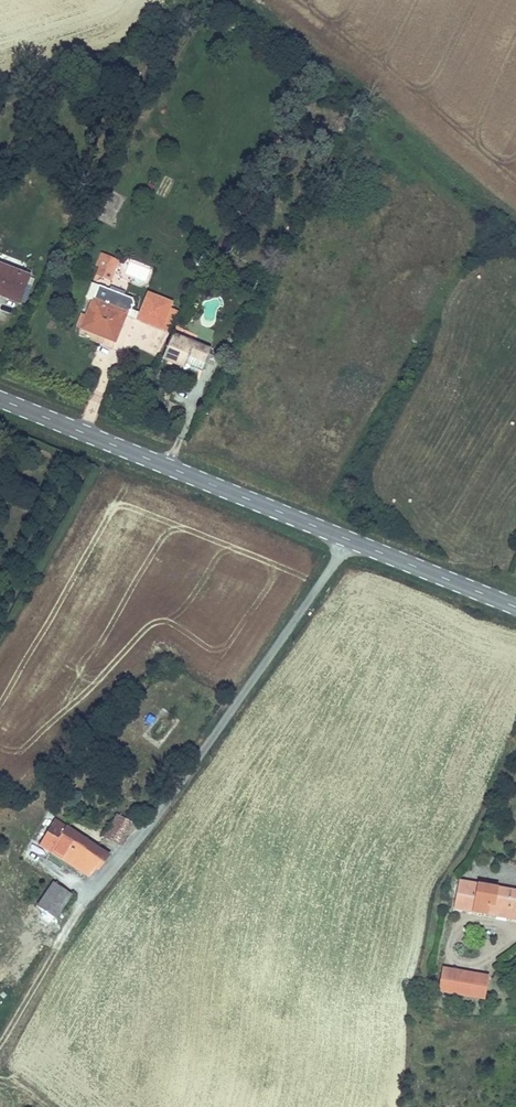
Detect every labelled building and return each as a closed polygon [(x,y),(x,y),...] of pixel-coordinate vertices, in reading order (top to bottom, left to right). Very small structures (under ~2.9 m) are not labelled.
[(119,267),(110,264),(100,286),(109,290),(119,267)] [(0,269),(0,297),(7,300),(18,276),(0,269)] [(28,280),(18,276),(7,300),(18,305),(28,280)] [(136,322),(171,337),(180,315),(170,310),(173,304),(147,293),(136,322)] [(128,313),(95,299),(82,329),(115,343),(128,313)] [(213,352),(187,342),(188,341),(174,335),(162,364),(184,373),(189,362),(206,369),(213,352)] [(117,846),(131,825),(116,816),(103,838),(117,846)] [(40,847),(48,853),(66,828),(58,823),(40,847)] [(108,857),(66,828),(48,853),(88,880),(94,870),(98,873),(108,857)] [(453,911),(515,922),(515,893),(459,884),(453,911)] [(484,1002),(488,979),(441,971),(438,994),(484,1002)]
